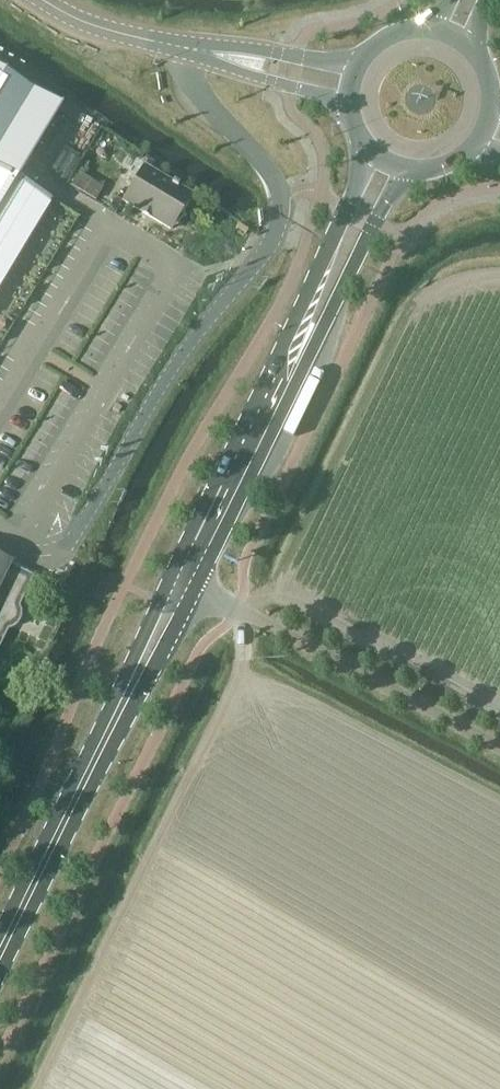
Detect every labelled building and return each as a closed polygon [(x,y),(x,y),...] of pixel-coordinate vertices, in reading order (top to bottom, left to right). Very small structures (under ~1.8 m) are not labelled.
[(55,200),(19,179),(63,107),(0,69),(0,291),(55,200)] [(126,202),(126,203),(173,231),(174,230),(169,227),(176,216),(181,219),(194,196),(181,189),(182,187),(176,184),(175,185),(152,171),(141,165),(132,180),(138,183),(126,202)] [(81,173),(73,187),(86,194),(94,181),(81,173)] [(8,630),(10,630),(11,629),(12,629),(14,628),(15,627),(16,626),(17,626),(18,624),(19,623),(20,622),(20,621),(21,620),(21,618),(22,617),(22,615),(22,614),(22,613),(22,611),(21,610),(21,608),(20,607),(20,606),(34,575),(0,559),(0,648),(8,630)]
